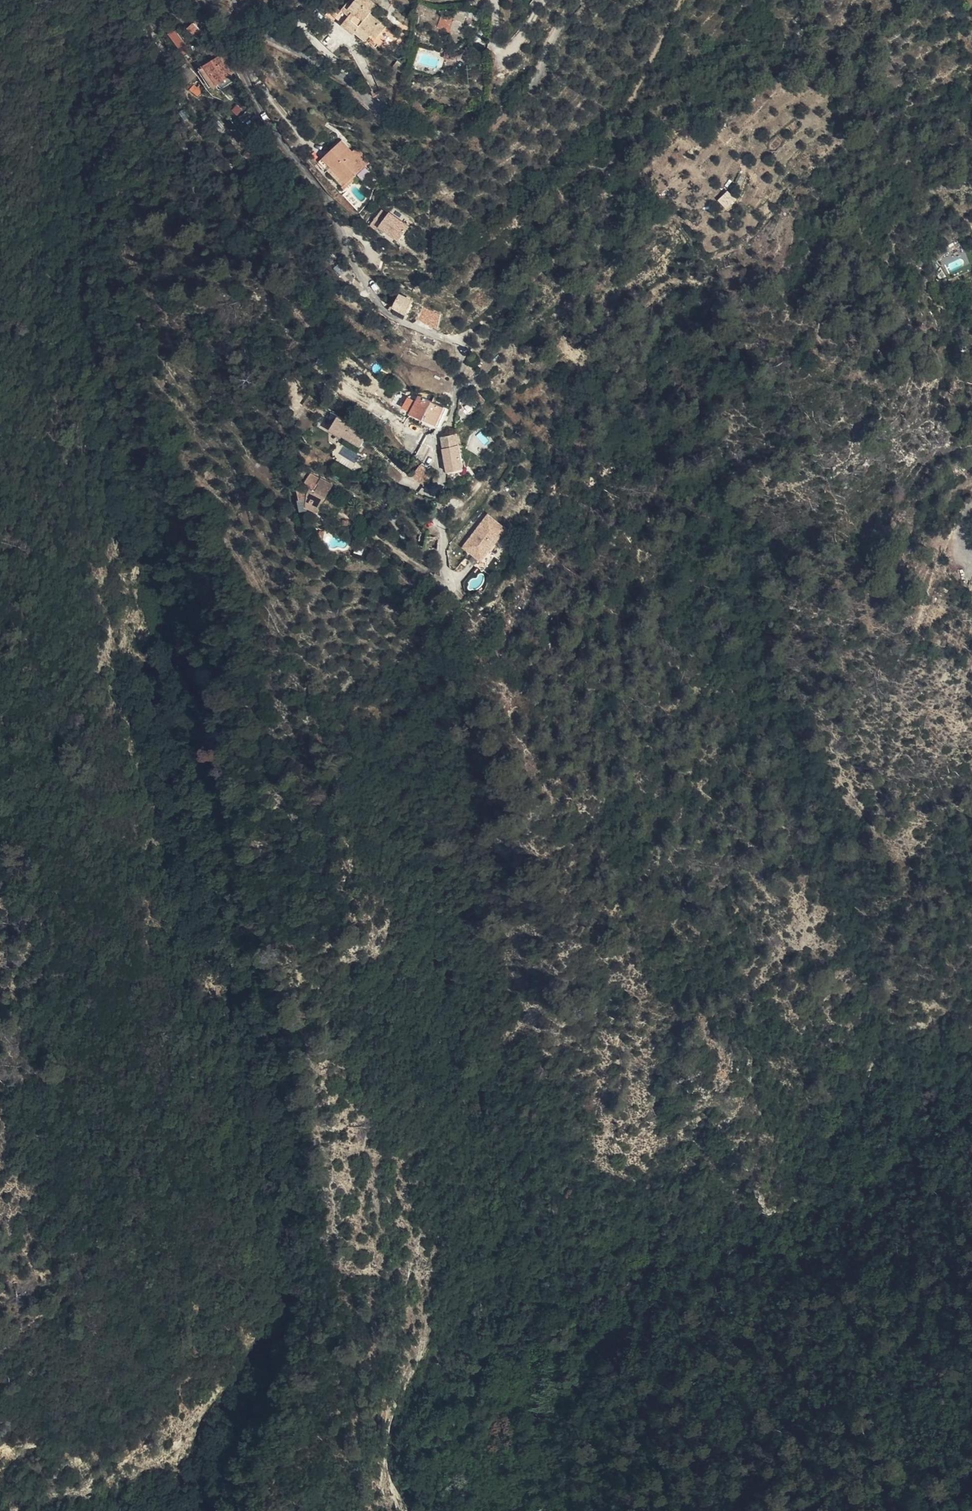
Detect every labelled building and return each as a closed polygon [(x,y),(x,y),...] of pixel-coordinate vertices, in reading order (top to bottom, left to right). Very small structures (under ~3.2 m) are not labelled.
[(339,27),(352,35),(354,33),(365,40),(368,37),(371,32),(376,35),(382,26),(376,22),(378,20),(366,12),(371,2),(367,0),(350,0),(349,2),(346,0),(344,0),(336,13),(344,18),(339,27)] [(452,5),(449,14),(437,10),(432,24),(446,28),(448,25),(457,28),(463,9),(452,5)] [(587,11),(582,6),(574,13),(581,20),(587,11)] [(331,22),(339,27),(344,18),(336,13),(331,22)] [(207,34),(197,24),(187,32),(197,42),(207,34)] [(175,29),(167,34),(177,49),(184,44),(175,29)] [(435,54),(417,48),(414,58),(431,63),(436,62),(435,54)] [(210,89),(228,77),(216,57),(197,68),(210,89)] [(250,138),(258,134),(252,124),(244,129),(250,138)] [(313,148),(343,179),(360,162),(348,151),(352,147),(346,141),(343,144),(331,132),(313,148)] [(338,183),(343,179),(313,148),(306,155),(315,166),(319,163),(338,183)] [(726,185),(717,194),(724,201),(733,193),(726,185)] [(381,222),(401,236),(410,223),(391,209),(390,211),(383,206),(372,221),(379,226),(381,222)] [(415,298),(401,291),(395,303),(409,310),(415,298)] [(430,398),(417,391),(414,396),(408,407),(408,408),(420,414),(430,398)] [(408,407),(414,396),(407,392),(401,402),(408,407)] [(437,423),(444,405),(430,398),(420,414),(437,423)] [(344,431),(355,438),(360,431),(330,411),(323,423),(333,430),(335,428),(343,433),(344,431)] [(443,446),(459,440),(456,431),(441,436),(443,446)] [(445,453),(446,458),(461,452),(459,440),(443,446),(445,453)] [(448,466),(463,461),(461,452),(446,458),(448,466)] [(304,483),(303,494),(308,498),(310,495),(320,502),(336,477),(315,465),(310,472),(316,476),(315,478),(308,474),(306,483),(304,483)] [(485,493),(463,526),(473,532),(482,539),(489,528),(504,505),(485,493)] [(495,532),(489,528),(482,539),(473,532),(469,539),(484,549),(495,532)]
